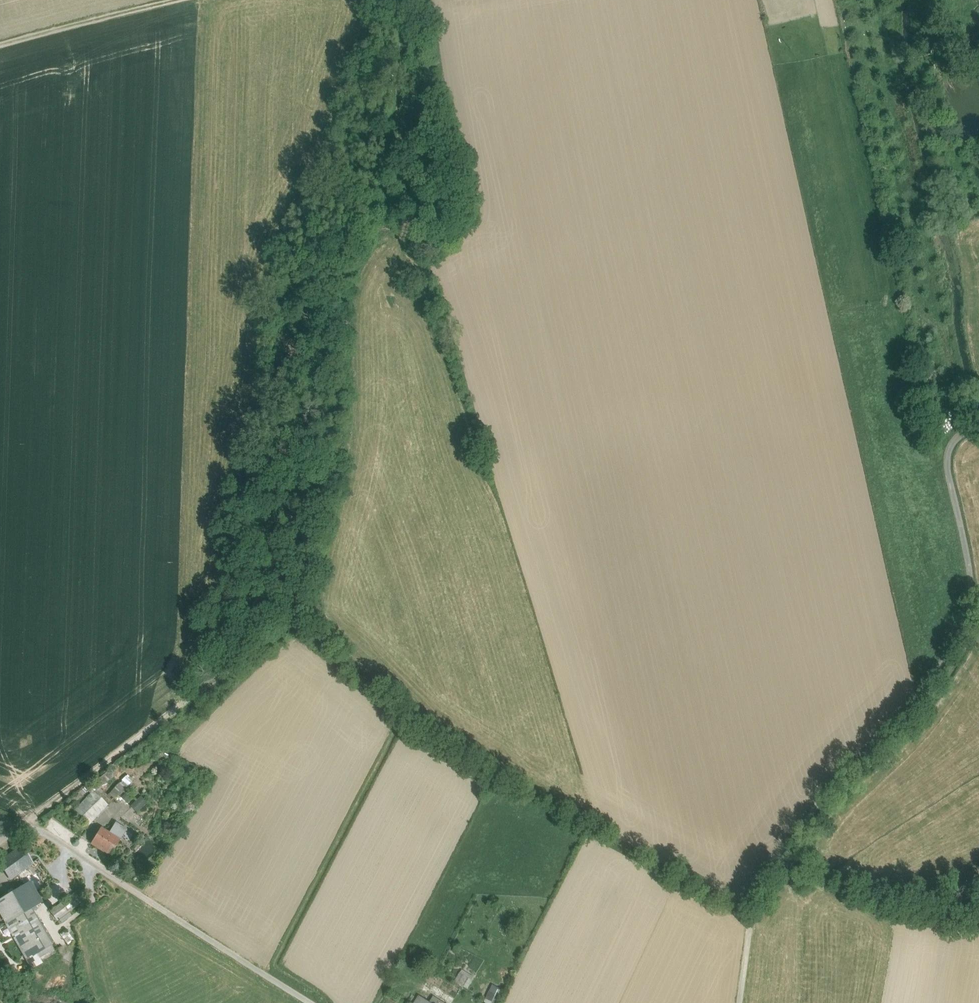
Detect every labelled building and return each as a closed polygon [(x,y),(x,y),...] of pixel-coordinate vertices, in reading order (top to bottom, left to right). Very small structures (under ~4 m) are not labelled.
[(126,773),(110,791),(116,798),(133,780),(126,773)] [(94,791),(77,808),(92,822),(108,805),(94,791)] [(129,805),(136,812),(146,802),(140,795),(129,805)] [(92,822),(77,808),(71,814),(86,828),(92,822)] [(126,830),(115,823),(109,834),(120,840),(126,830)] [(109,834),(100,828),(91,843),(110,856),(120,840),(109,834)] [(21,846),(8,856),(20,873),(33,864),(21,846)] [(0,861),(0,864),(11,879),(20,873),(8,856),(0,861)] [(0,901),(0,913),(6,923),(26,958),(36,953),(52,944),(32,911),(36,909),(34,906),(41,901),(30,882),(0,901)] [(75,892),(51,910),(59,921),(60,921),(61,923),(71,916),(68,913),(82,902),(75,892)] [(67,944),(73,939),(65,929),(58,934),(67,944)] [(36,953),(26,958),(32,968),(42,962),(36,953)] [(467,978),(459,973),(455,982),(462,986),(467,978)] [(485,1001),(486,1002),(488,1002),(500,1002),(503,998),(489,991),(485,1001)]
